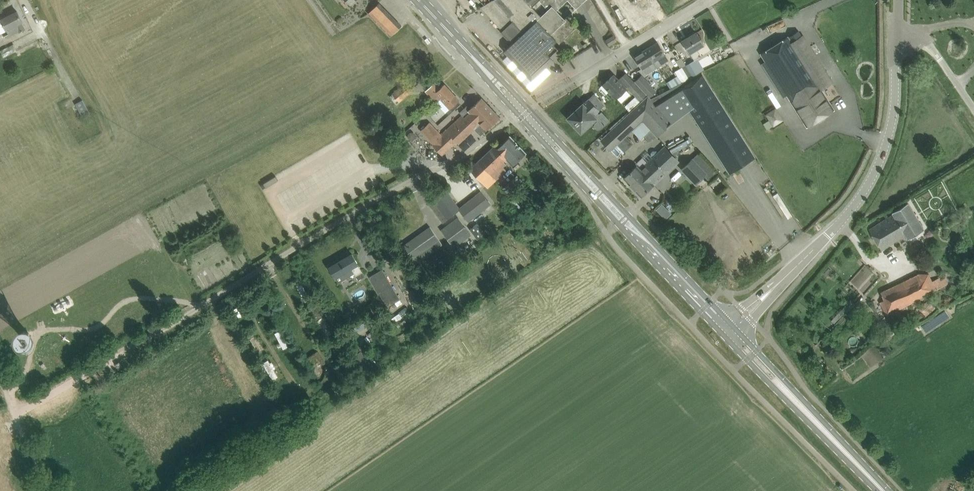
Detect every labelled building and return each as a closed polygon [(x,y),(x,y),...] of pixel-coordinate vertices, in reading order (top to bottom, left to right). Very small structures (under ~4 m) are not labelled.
[(532,90),(542,81),(544,79),(540,73),(554,60),(553,59),(561,51),(553,43),(551,46),(545,40),(548,38),(545,35),(548,32),(542,26),(536,20),(541,15),(532,5),(538,0),(494,0),(481,7),(503,30),(501,32),(512,43),(505,51),(508,55),(503,59),(505,61),(532,90)] [(550,7),(552,5),(554,8),(556,6),(559,9),(568,0),(544,0),(550,7)] [(576,9),(582,3),(579,0),(568,0),(576,9)] [(392,34),(402,25),(379,3),(370,12),(392,34)] [(557,40),(559,43),(577,27),(567,17),(565,19),(557,11),(554,8),(552,5),(550,7),(541,15),(536,20),(542,26),(548,32),(545,35),(548,38),(545,40),(551,46),(553,43),(557,40)] [(10,36),(17,33),(26,29),(22,21),(23,21),(18,11),(1,19),(7,30),(10,36)] [(683,40),(694,60),(701,55),(697,48),(703,44),(696,32),(683,40)] [(614,35),(606,40),(609,45),(617,40),(614,35)] [(792,42),(788,36),(761,53),(807,126),(834,109),(822,89),(833,82),(803,35),(792,42)] [(658,41),(650,46),(647,48),(658,66),(669,59),(665,53),(658,41)] [(8,46),(6,43),(0,46),(0,50),(4,58),(17,51),(14,43),(8,46)] [(634,56),(642,68),(645,74),(652,69),(658,66),(647,48),(634,56)] [(686,65),(692,76),(700,71),(694,61),(686,65)] [(692,76),(686,65),(683,67),(675,71),(682,82),(692,76)] [(730,173),(756,156),(702,72),(651,98),(650,97),(648,96),(641,102),(601,139),(611,150),(632,130),(643,121),(651,129),(657,136),(673,122),(682,115),(690,109),(730,173)] [(648,95),(635,81),(632,78),(627,72),(619,78),(619,79),(622,81),(636,96),(640,101),(648,95)] [(604,84),(616,98),(625,89),(626,88),(614,75),(604,84)] [(635,81),(648,95),(648,96),(650,97),(657,91),(642,75),(635,81)] [(393,93),(400,102),(413,91),(406,82),(393,93)] [(425,91),(446,113),(459,100),(459,99),(458,99),(445,85),(446,85),(445,84),(440,88),(435,82),(425,91)] [(776,105),(780,103),(770,86),(766,89),(776,105)] [(581,132),(585,129),(595,119),(597,121),(593,124),(598,129),(608,120),(601,112),(598,115),(595,112),(603,104),(594,94),(584,103),(583,103),(568,117),(581,132)] [(629,111),(640,101),(636,96),(625,106),(629,111)] [(500,117),(482,97),(470,108),(468,105),(460,113),(462,115),(436,140),(424,127),(416,135),(429,149),(428,149),(428,150),(433,146),(441,155),(452,146),(454,148),(475,128),(481,135),(487,129),(500,117)] [(76,103),(84,118),(91,114),(83,99),(76,103)] [(772,126),(784,120),(777,107),(766,113),(772,126)] [(651,129),(644,135),(650,141),(653,138),(654,139),(657,136),(651,129)] [(507,158),(513,165),(526,153),(512,137),(509,137),(497,148),(495,145),(470,169),(487,187),(506,170),(503,167),(507,163),(505,160),(507,158)] [(633,186),(636,184),(673,154),(666,147),(642,170),(637,165),(624,178),(633,187),(633,186)] [(641,196),(645,193),(679,161),(673,154),(636,184),(633,186),(633,187),(641,196)] [(682,170),(694,182),(704,172),(692,161),(682,170)] [(443,222),(460,210),(460,209),(459,208),(446,190),(429,203),(443,222)] [(481,191),(459,208),(460,209),(460,210),(468,221),(491,204),(481,191)] [(665,219),(672,213),(664,202),(656,208),(665,219)] [(870,229),(882,249),(906,234),(909,238),(924,229),(908,202),(892,212),(894,214),(870,229)] [(458,217),(450,224),(442,230),(454,247),(471,235),(458,217)] [(486,232),(478,222),(470,228),(478,238),(486,232)] [(414,263),(421,259),(443,244),(430,226),(402,246),(414,263)] [(330,268),(339,283),(354,274),(355,275),(357,280),(365,276),(362,271),(358,265),(359,264),(352,253),(339,261),(340,262),(330,268)] [(383,269),(376,273),(370,276),(388,306),(393,303),(400,299),(383,269)] [(886,314),(936,289),(932,281),(924,284),(919,273),(881,293),(885,299),(880,302),(886,314)] [(940,277),(936,279),(940,287),(948,284),(945,278),(941,279),(940,277)] [(408,297),(416,294),(414,289),(405,292),(408,297)] [(21,342),(22,343),(24,344),(26,344),(28,343),(30,343),(32,341),(33,340),(34,338),(35,336),(35,334),(35,332),(34,330),(33,328),(32,327),(30,326),(29,326),(27,325),(26,325),(24,325),(23,326),(21,326),(20,327),(19,328),(17,330),(17,331),(16,333),(16,335),(17,336),(17,338),(18,340),(19,341),(21,342)] [(283,348),(289,345),(281,330),(275,332),(283,348)] [(371,367),(360,350),(353,355),(363,372),(371,367)] [(270,359),(264,362),(272,379),(278,375),(270,359)]
